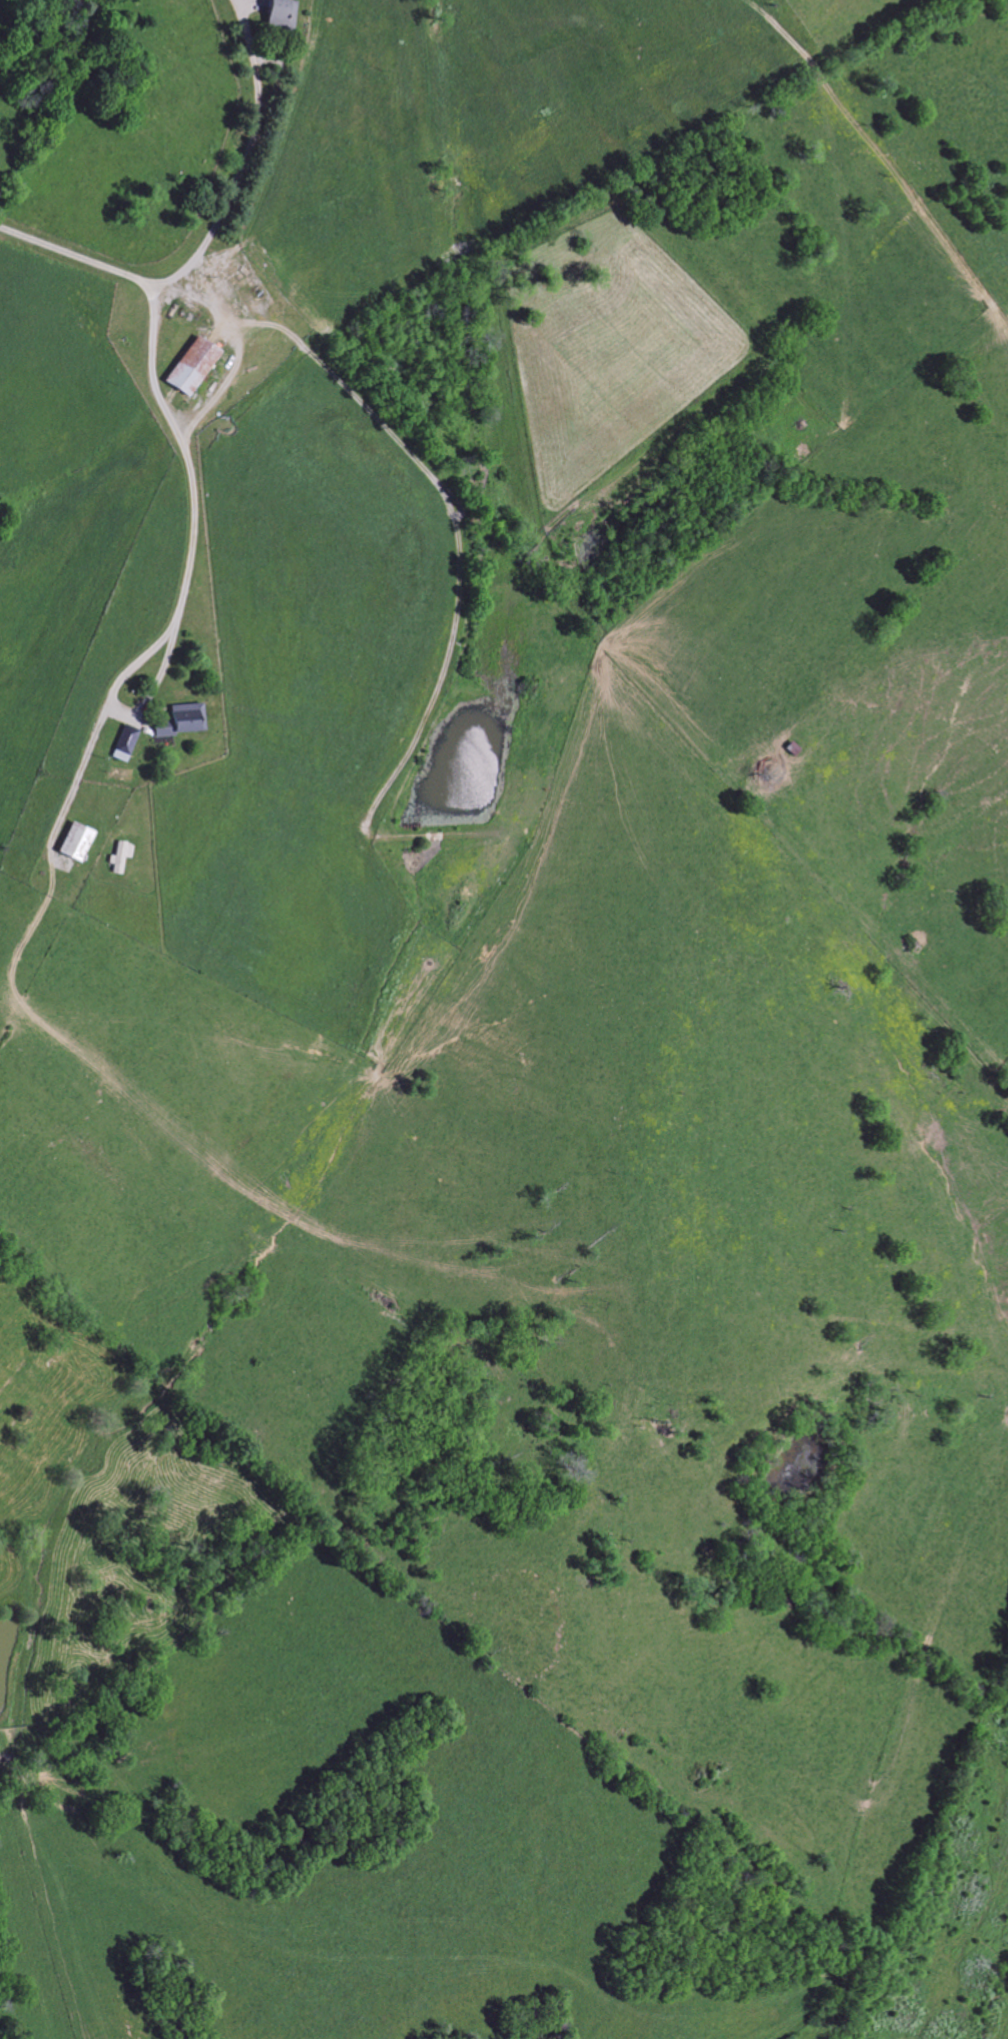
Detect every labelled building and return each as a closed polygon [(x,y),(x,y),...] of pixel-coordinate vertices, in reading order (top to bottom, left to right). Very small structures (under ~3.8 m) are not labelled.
[(281,0),(270,0),(266,29),(293,32),(296,2),(281,0)] [(165,382),(191,398),(221,351),(196,334),(165,382)] [(153,734),(203,733),(202,703),(170,705),(170,719),(153,719),(153,734)] [(128,763),(138,730),(123,725),(113,758),(128,763)] [(57,852),(80,863),(95,832),(72,821),(57,852)] [(130,858),(132,844),(117,842),(115,856),(109,855),(108,864),(113,864),(112,873),(121,874),(124,857),(130,858)]
